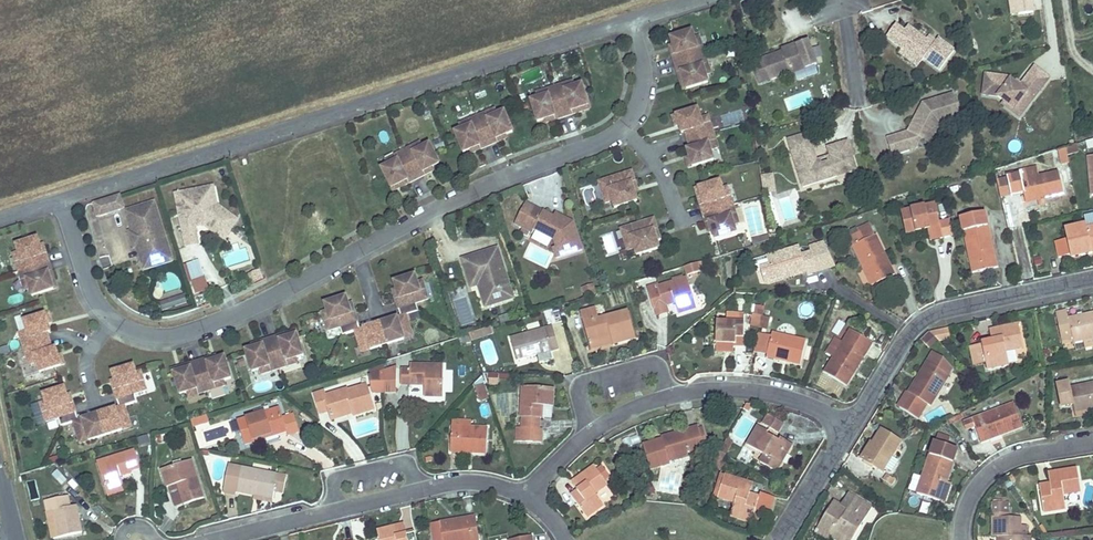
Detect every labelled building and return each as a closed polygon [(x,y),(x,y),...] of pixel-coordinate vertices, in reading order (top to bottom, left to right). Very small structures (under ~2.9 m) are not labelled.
[(1007,15),(1013,15),(1011,0),(1005,0),(1007,15)] [(1013,15),(1028,13),(1027,0),(1011,0),(1013,15)] [(890,25),(880,38),(896,50),(908,59),(913,53),(919,57),(917,59),(933,71),(948,51),(932,38),(930,41),(927,45),(920,40),(902,26),(899,31),(890,25)] [(689,33),(667,40),(673,57),(669,58),(677,84),(681,83),(683,91),(704,84),(699,68),(704,66),(696,40),(691,41),(689,33)] [(920,40),(927,45),(930,41),(923,36),(920,40)] [(779,51),(759,59),(766,79),(785,72),(786,74),(811,65),(802,40),(782,47),(784,52),(780,54),(779,51)] [(919,57),(913,53),(908,59),(896,50),(893,54),(911,68),(917,59),(919,57)] [(980,74),(977,95),(992,97),(998,102),(1008,109),(1014,102),(1021,107),(1043,79),(1029,68),(1015,85),(1013,87),(1009,84),(1005,81),(1006,78),(980,74)] [(532,81),(541,76),(538,69),(528,74),(532,81)] [(562,91),(561,86),(534,94),(536,99),(528,101),(535,123),(552,118),(553,121),(579,113),(578,110),(586,107),(579,86),(562,91)] [(881,138),(886,155),(909,147),(912,142),(916,133),(925,131),(928,133),(933,123),(954,117),(947,94),(921,102),(915,114),(910,116),(902,132),(881,138)] [(917,104),(910,116),(915,114),(921,102),(917,104)] [(1008,109),(998,102),(996,105),(1013,118),(1021,107),(1014,102),(1008,109)] [(493,110),(467,121),(469,126),(453,133),(461,153),(469,150),(471,153),(496,143),(495,140),(511,133),(502,112),(495,115),(493,110)] [(694,110),(669,118),(672,128),(675,127),(679,125),(681,133),(687,150),(689,157),(685,159),(682,160),(685,169),(710,161),(707,152),(714,149),(705,118),(697,120),(694,110)] [(402,122),(395,125),(401,138),(407,135),(402,122)] [(925,131),(916,133),(912,142),(921,147),(928,133),(925,131)] [(802,132),(781,139),(796,187),(830,176),(827,168),(839,165),(842,173),(850,170),(846,155),(838,157),(834,143),(821,147),(823,156),(826,164),(813,168),(810,160),(802,132)] [(841,141),(834,143),(838,157),(846,155),(841,141)] [(396,160),(380,168),(390,188),(398,185),(399,188),(424,176),(422,172),(438,164),(428,144),(421,148),(418,143),(393,156),(396,160)] [(1077,144),(1066,146),(1068,154),(1079,152),(1077,144)] [(1057,149),(1061,164),(1069,162),(1065,147),(1057,149)] [(823,156),(810,160),(813,168),(826,164),(823,156)] [(1017,167),(1018,171),(1019,176),(1040,171),(1038,162),(1017,167)] [(1018,171),(1006,174),(1011,192),(1022,190),(1024,199),(1062,190),(1056,167),(1040,171),(1019,176),(1018,171)] [(629,172),(596,183),(602,204),(609,202),(611,209),(634,202),(628,184),(632,183),(629,172)] [(773,173),(760,175),(762,191),(775,189),(773,173)] [(1006,174),(994,177),(998,195),(1011,192),(1006,174)] [(716,183),(695,189),(697,198),(694,199),(702,225),(705,224),(711,241),(732,234),(730,226),(735,225),(727,198),(722,200),(716,183)] [(230,218),(229,212),(219,205),(215,187),(177,193),(188,247),(200,244),(197,226),(205,224),(205,221),(209,220),(218,227),(224,226),(230,218)] [(119,196),(93,204),(97,217),(124,209),(119,196)] [(157,203),(128,212),(135,232),(138,231),(143,245),(139,247),(140,247),(143,259),(149,262),(155,260),(161,252),(172,249),(157,203)] [(523,203),(512,224),(530,233),(532,230),(551,240),(553,247),(550,248),(553,258),(579,250),(571,223),(558,216),(556,220),(551,217),(523,203)] [(940,237),(937,222),(933,203),(899,210),(904,232),(925,228),(928,239),(940,237)] [(982,210),(958,215),(970,272),(995,266),(991,250),(988,250),(985,239),(989,239),(982,210)] [(205,224),(225,239),(239,220),(229,212),(230,218),(224,226),(218,227),(209,220),(205,221),(205,224)] [(651,220),(618,230),(624,251),(631,249),(633,256),(656,249),(650,231),(654,230),(651,220)] [(947,220),(937,222),(940,237),(950,234),(947,220)] [(871,284),(878,280),(890,274),(894,271),(890,263),(886,265),(880,253),(883,252),(874,234),(872,235),(865,222),(856,226),(857,228),(855,229),(857,234),(852,236),(856,243),(852,245),(871,284)] [(1054,241),(1058,256),(1068,254),(1069,258),(1090,252),(1089,247),(1092,246),(1092,226),(1084,228),(1083,223),(1062,229),(1064,238),(1054,241)] [(135,232),(132,232),(137,248),(140,247),(139,247),(143,245),(138,231),(135,232)] [(600,237),(607,255),(618,250),(611,233),(600,237)] [(761,234),(745,238),(747,244),(762,239),(761,234)] [(30,242),(20,245),(22,253),(17,254),(23,272),(26,281),(31,279),(33,288),(36,296),(43,294),(57,289),(55,281),(58,280),(56,272),(50,254),(46,255),(44,246),(41,238),(30,242)] [(821,239),(807,244),(808,249),(823,244),(821,239)] [(767,263),(758,266),(762,279),(782,272),(784,275),(805,269),(806,271),(833,262),(823,244),(808,249),(799,252),(797,244),(764,254),(767,263)] [(496,248),(490,249),(493,260),(499,259),(496,248)] [(149,262),(143,259),(147,270),(175,261),(172,249),(161,252),(155,260),(149,262)] [(490,249),(460,258),(468,283),(479,280),(483,296),(480,297),(483,307),(511,298),(504,274),(501,275),(499,268),(502,267),(499,259),(493,260),(490,249)] [(193,293),(207,289),(199,260),(186,263),(193,293)] [(251,273),(254,282),(263,279),(260,270),(251,273)] [(782,272),(762,279),(763,281),(767,281),(784,275),(782,272)] [(351,313),(345,296),(324,302),(327,310),(322,311),(327,329),(339,326),(342,334),(354,330),(358,344),(367,342),(369,348),(403,338),(401,331),(410,328),(406,314),(418,310),(416,302),(427,298),(421,280),(416,282),(414,274),(393,281),(398,298),(394,299),(400,316),(387,320),(388,323),(373,328),(372,324),(359,328),(354,312),(351,313)] [(890,274),(878,280),(883,290),(895,283),(890,274)] [(657,289),(648,292),(654,308),(676,301),(680,311),(697,305),(687,276),(656,286),(657,289)] [(479,280),(468,283),(469,287),(476,285),(480,297),(483,296),(479,280)] [(184,295),(157,303),(160,312),(186,304),(184,295)] [(582,311),(592,345),(610,338),(613,345),(638,337),(630,310),(601,319),(597,306),(582,311)] [(753,326),(760,328),(762,318),(765,309),(758,307),(753,326)] [(1056,314),(1062,340),(1072,337),(1073,342),(1092,338),(1092,316),(1069,321),(1066,311),(1056,314)] [(30,330),(23,333),(28,349),(33,364),(40,362),(43,371),(58,367),(68,363),(65,354),(62,355),(58,356),(56,348),(51,332),(48,324),(51,323),(55,322),(52,313),(27,321),(30,330)] [(762,318),(760,328),(766,330),(769,319),(762,318)] [(717,323),(717,348),(746,350),(747,323),(717,323)] [(991,340),(982,343),(986,359),(989,369),(1009,363),(1007,351),(1021,347),(1016,324),(996,329),(998,338),(991,340)] [(553,325),(513,337),(519,360),(559,348),(553,325)] [(925,346),(950,339),(947,327),(922,333),(925,346)] [(988,331),(991,340),(998,338),(996,329),(988,331)] [(850,331),(824,374),(847,387),(856,372),(852,370),(857,362),(861,364),(873,343),(850,331)] [(263,344),(246,349),(253,371),(261,368),(262,373),(289,364),(287,359),(304,354),(297,332),(289,335),(288,332),(262,340),(263,344)] [(773,333),(767,358),(775,361),(776,356),(787,358),(786,362),(800,365),(806,340),(773,333)] [(610,338),(592,345),(594,351),(613,345),(610,338)] [(986,359),(982,343),(970,345),(974,362),(986,359)] [(183,368),(174,370),(181,392),(198,386),(199,391),(226,383),(225,378),(232,376),(225,354),(209,359),(208,356),(181,364),(183,368)] [(909,391),(911,393),(929,403),(932,405),(949,375),(926,361),(922,368),(926,371),(920,381),(916,379),(909,391)] [(412,369),(402,368),(402,383),(426,384),(426,396),(445,396),(446,364),(412,364),(412,369)] [(136,365),(115,372),(117,379),(120,388),(117,389),(122,406),(109,410),(110,413),(95,418),(94,415),(82,419),(76,402),(73,403),(70,394),(68,386),(65,387),(47,393),(49,401),(44,402),(50,420),(62,417),(64,425),(77,421),(81,435),(90,433),(92,439),(109,434),(125,429),(123,422),(132,419),(128,405),(140,401),(137,393),(149,389),(144,371),(139,373),(136,365)] [(397,365),(387,369),(387,391),(397,390),(397,365)] [(387,391),(387,369),(372,373),(376,391),(387,391)] [(488,372),(489,384),(498,383),(497,372),(488,372)] [(483,379),(474,381),(478,402),(488,400),(483,379)] [(1070,389),(1075,411),(1092,408),(1092,384),(1070,389)] [(332,410),(333,414),(353,407),(355,413),(356,416),(376,409),(369,385),(350,391),(349,388),(328,394),(327,389),(316,393),(322,413),(332,410)] [(519,429),(518,447),(540,448),(541,431),(542,431),(543,420),(554,420),(556,390),(525,388),(523,430),(519,429)] [(929,403),(911,393),(905,402),(923,413),(929,403)] [(491,416),(487,402),(480,404),(483,418),(491,416)] [(1016,406),(968,422),(970,428),(978,426),(984,443),(991,440),(990,436),(1002,432),(1003,434),(1023,428),(1016,406)] [(353,407),(333,414),(335,419),(355,413),(353,407)] [(283,408),(241,421),(249,445),(268,438),(268,436),(279,432),(280,435),(290,432),(291,434),(303,430),(297,412),(285,415),(283,408)] [(765,410),(761,418),(774,425),(779,417),(765,410)] [(212,414),(196,419),(199,429),(215,424),(212,414)] [(132,419),(123,422),(125,429),(134,426),(132,419)] [(756,420),(744,441),(759,450),(755,458),(777,472),(783,463),(779,460),(786,451),(789,453),(794,443),(776,432),(774,435),(762,428),(763,425),(756,420)] [(670,465),(669,461),(667,456),(687,450),(689,455),(708,449),(701,425),(661,437),(662,441),(646,446),(653,470),(670,465)] [(877,445),(867,460),(883,471),(886,467),(898,476),(906,463),(895,454),(902,442),(882,428),(873,443),(877,445)] [(451,429),(450,455),(459,456),(459,453),(472,453),(472,456),(486,456),(486,430),(451,429)] [(90,433),(81,435),(83,442),(92,439),(90,433)] [(860,456),(867,460),(877,445),(873,443),(870,441),(860,456)] [(920,494),(942,500),(949,479),(958,448),(936,442),(920,494)] [(667,456),(669,461),(689,455),(687,450),(667,456)] [(126,478),(138,472),(136,466),(144,463),(139,452),(100,469),(111,495),(129,487),(126,478)] [(166,470),(171,487),(182,483),(188,505),(207,499),(195,461),(166,470)] [(136,466),(138,472),(146,469),(144,463),(136,466)] [(582,487),(572,495),(588,517),(604,505),(597,495),(608,486),(606,482),(612,476),(604,466),(597,471),(593,466),(576,479),(582,487)] [(1059,483),(1053,484),(1043,487),(1048,513),(1070,508),(1068,494),(1083,490),(1080,467),(1058,472),(1059,483)] [(279,500),(279,495),(282,477),(236,468),(230,496),(242,498),(243,494),(279,500)] [(57,469),(51,474),(60,485),(66,481),(57,469)] [(1051,472),(1053,484),(1059,483),(1058,472),(1051,472)] [(713,497),(719,499),(724,477),(718,476),(713,497)] [(282,477),(279,495),(287,496),(290,478),(282,477)] [(724,477),(719,499),(735,502),(732,517),(763,525),(766,510),(775,512),(778,497),(764,494),(763,497),(751,494),(744,493),(746,483),(724,477)] [(949,479),(942,500),(948,502),(955,480),(949,479)] [(30,499),(39,498),(36,481),(28,483),(30,499)] [(182,483),(171,487),(177,508),(188,505),(182,483)] [(753,484),(746,483),(744,493),(751,494),(753,484)] [(47,507),(50,518),(55,517),(62,539),(73,539),(86,536),(78,509),(75,510),(72,499),(47,507)] [(823,526),(837,534),(834,539),(835,539),(857,539),(876,509),(858,499),(851,510),(837,502),(823,526)] [(433,526),(435,539),(482,539),(478,516),(469,518),(470,521),(457,523),(457,522),(433,526)] [(1001,538),(1006,538),(1006,539),(1034,539),(1034,537),(1023,537),(1023,518),(1001,518),(1001,538)] [(418,533),(407,536),(405,526),(381,531),(383,539),(420,539),(418,533)] [(837,534),(823,526),(820,532),(834,539),(837,534)]
